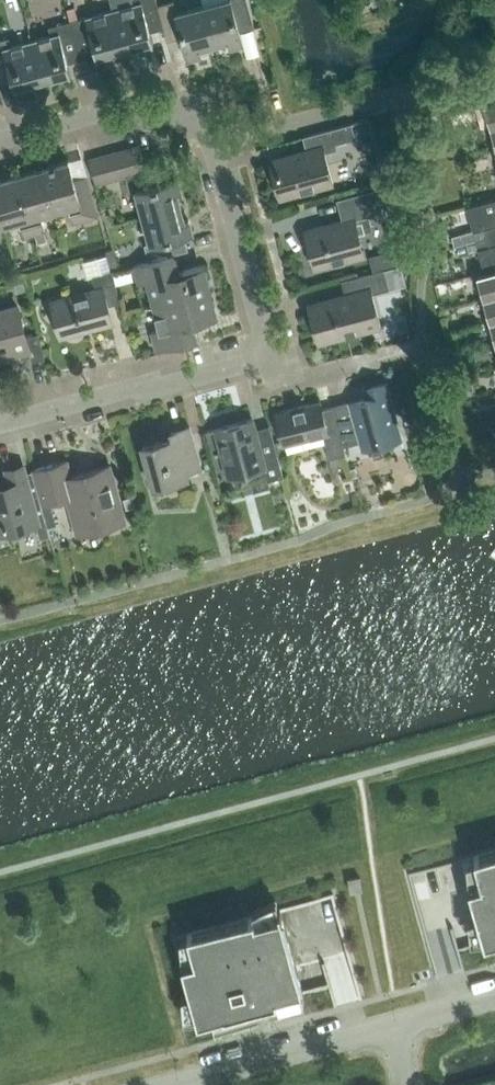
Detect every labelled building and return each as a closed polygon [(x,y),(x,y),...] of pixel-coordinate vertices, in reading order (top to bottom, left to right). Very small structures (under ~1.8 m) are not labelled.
[(124,47),(133,45),(134,49),(153,44),(150,31),(163,27),(164,27),(157,5),(156,0),(109,0),(112,9),(113,9),(124,47)] [(174,0),(157,5),(164,27),(163,27),(167,40),(182,36),(188,57),(201,54),(199,47),(213,43),(203,5),(177,12),(174,0)] [(203,5),(213,43),(228,39),(230,46),(243,42),(240,31),(254,27),(247,0),(202,0),(203,5)] [(113,9),(112,9),(78,19),(75,6),(67,8),(70,21),(71,20),(81,58),(96,55),(97,59),(116,54),(115,49),(124,47),(113,9)] [(51,35),(31,40),(41,78),(50,76),(51,80),(71,75),(67,62),(81,58),(71,20),(70,21),(49,26),(51,35)] [(9,78),(11,77),(14,90),(34,85),(33,81),(41,78),(31,40),(11,46),(9,37),(0,40),(0,80),(9,78)] [(490,126),(494,125),(494,99),(483,102),(484,103),(490,126)] [(351,123),(302,136),(306,151),(273,160),(283,196),(329,183),(321,153),(337,149),(335,144),(356,138),(351,123)] [(146,170),(142,156),(139,145),(126,148),(133,174),(146,170)] [(121,177),(126,176),(133,174),(126,148),(114,152),(121,177)] [(114,152),(101,155),(108,181),(121,177),(114,152)] [(108,181),(101,155),(88,159),(95,184),(108,181)] [(97,216),(97,214),(86,175),(73,179),(68,160),(43,167),(55,210),(68,206),(72,223),(97,216)] [(135,190),(143,216),(180,206),(176,191),(181,190),(177,177),(169,180),(165,165),(146,170),(133,174),(126,176),(130,191),(135,190)] [(43,167),(18,174),(34,234),(45,231),(40,214),(55,210),(43,167)] [(0,179),(0,209),(4,224),(18,220),(23,237),(34,234),(18,174),(0,179)] [(386,198),(383,188),(378,190),(381,200),(386,198)] [(358,207),(366,205),(377,202),(374,189),(337,199),(343,220),(305,230),(315,266),(363,253),(358,233),(365,231),(358,207)] [(486,236),(494,234),(494,198),(466,206),(473,230),(484,227),(486,236)] [(180,206),(143,216),(150,242),(144,244),(149,260),(188,249),(184,234),(192,232),(189,219),(184,221),(180,206)] [(473,230),(466,232),(468,241),(475,239),(486,236),(484,227),(473,230)] [(45,231),(34,234),(37,243),(47,239),(45,231)] [(484,272),(494,269),(494,234),(486,236),(489,245),(478,248),(484,272)] [(486,236),(475,239),(476,242),(478,248),(489,245),(486,236)] [(381,266),(400,261),(397,250),(378,255),(381,266)] [(86,277),(93,275),(111,270),(106,254),(82,261),(86,277)] [(148,280),(155,304),(208,290),(201,265),(178,271),(174,254),(133,265),(138,283),(148,280)] [(341,280),(345,295),(312,304),(321,340),(376,325),(368,294),(389,289),(383,269),(341,280)] [(483,298),(494,295),(494,269),(484,272),(476,274),(477,275),(483,298)] [(105,305),(118,301),(120,301),(111,270),(93,275),(97,289),(54,301),(63,334),(109,321),(105,305)] [(342,276),(343,280),(358,276),(357,272),(342,276)] [(22,277),(13,280),(15,289),(25,286),(22,277)] [(196,338),(192,324),(192,321),(215,315),(208,290),(155,304),(162,329),(151,331),(156,349),(196,338)] [(490,321),(494,319),(494,295),(483,298),(490,321)] [(0,310),(0,356),(0,357),(9,354),(10,357),(14,356),(27,353),(30,352),(29,350),(42,347),(38,331),(25,335),(17,306),(0,310)] [(340,427),(339,427),(346,454),(344,445),(376,436),(378,444),(402,438),(386,382),(371,386),(374,395),(334,407),(340,427)] [(346,454),(339,427),(329,430),(319,399),(276,412),(285,445),(324,435),(330,458),(346,454)] [(270,425),(255,429),(252,418),(216,428),(230,476),(264,467),(268,480),(284,475),(270,425)] [(189,425),(171,430),(173,436),(142,445),(153,485),(188,475),(186,469),(200,465),(195,444),(189,425)] [(209,457),(204,458),(206,468),(212,467),(209,457)] [(33,469),(43,504),(67,498),(77,533),(125,520),(110,465),(72,476),(68,460),(33,469)] [(9,469),(7,469),(11,483),(0,486),(0,534),(36,524),(40,539),(50,536),(33,471),(24,473),(22,465),(9,469)] [(123,498),(126,508),(134,506),(131,495),(123,498)] [(44,512),(53,509),(51,503),(42,506),(44,512)] [(474,854),(461,857),(484,942),(494,939),(494,848),(474,854)] [(348,879),(350,891),(362,889),(360,877),(348,879)] [(223,1014),(262,1003),(277,1000),(276,999),(303,991),(280,907),(174,936),(197,1020),(223,1013),(223,1014)]
